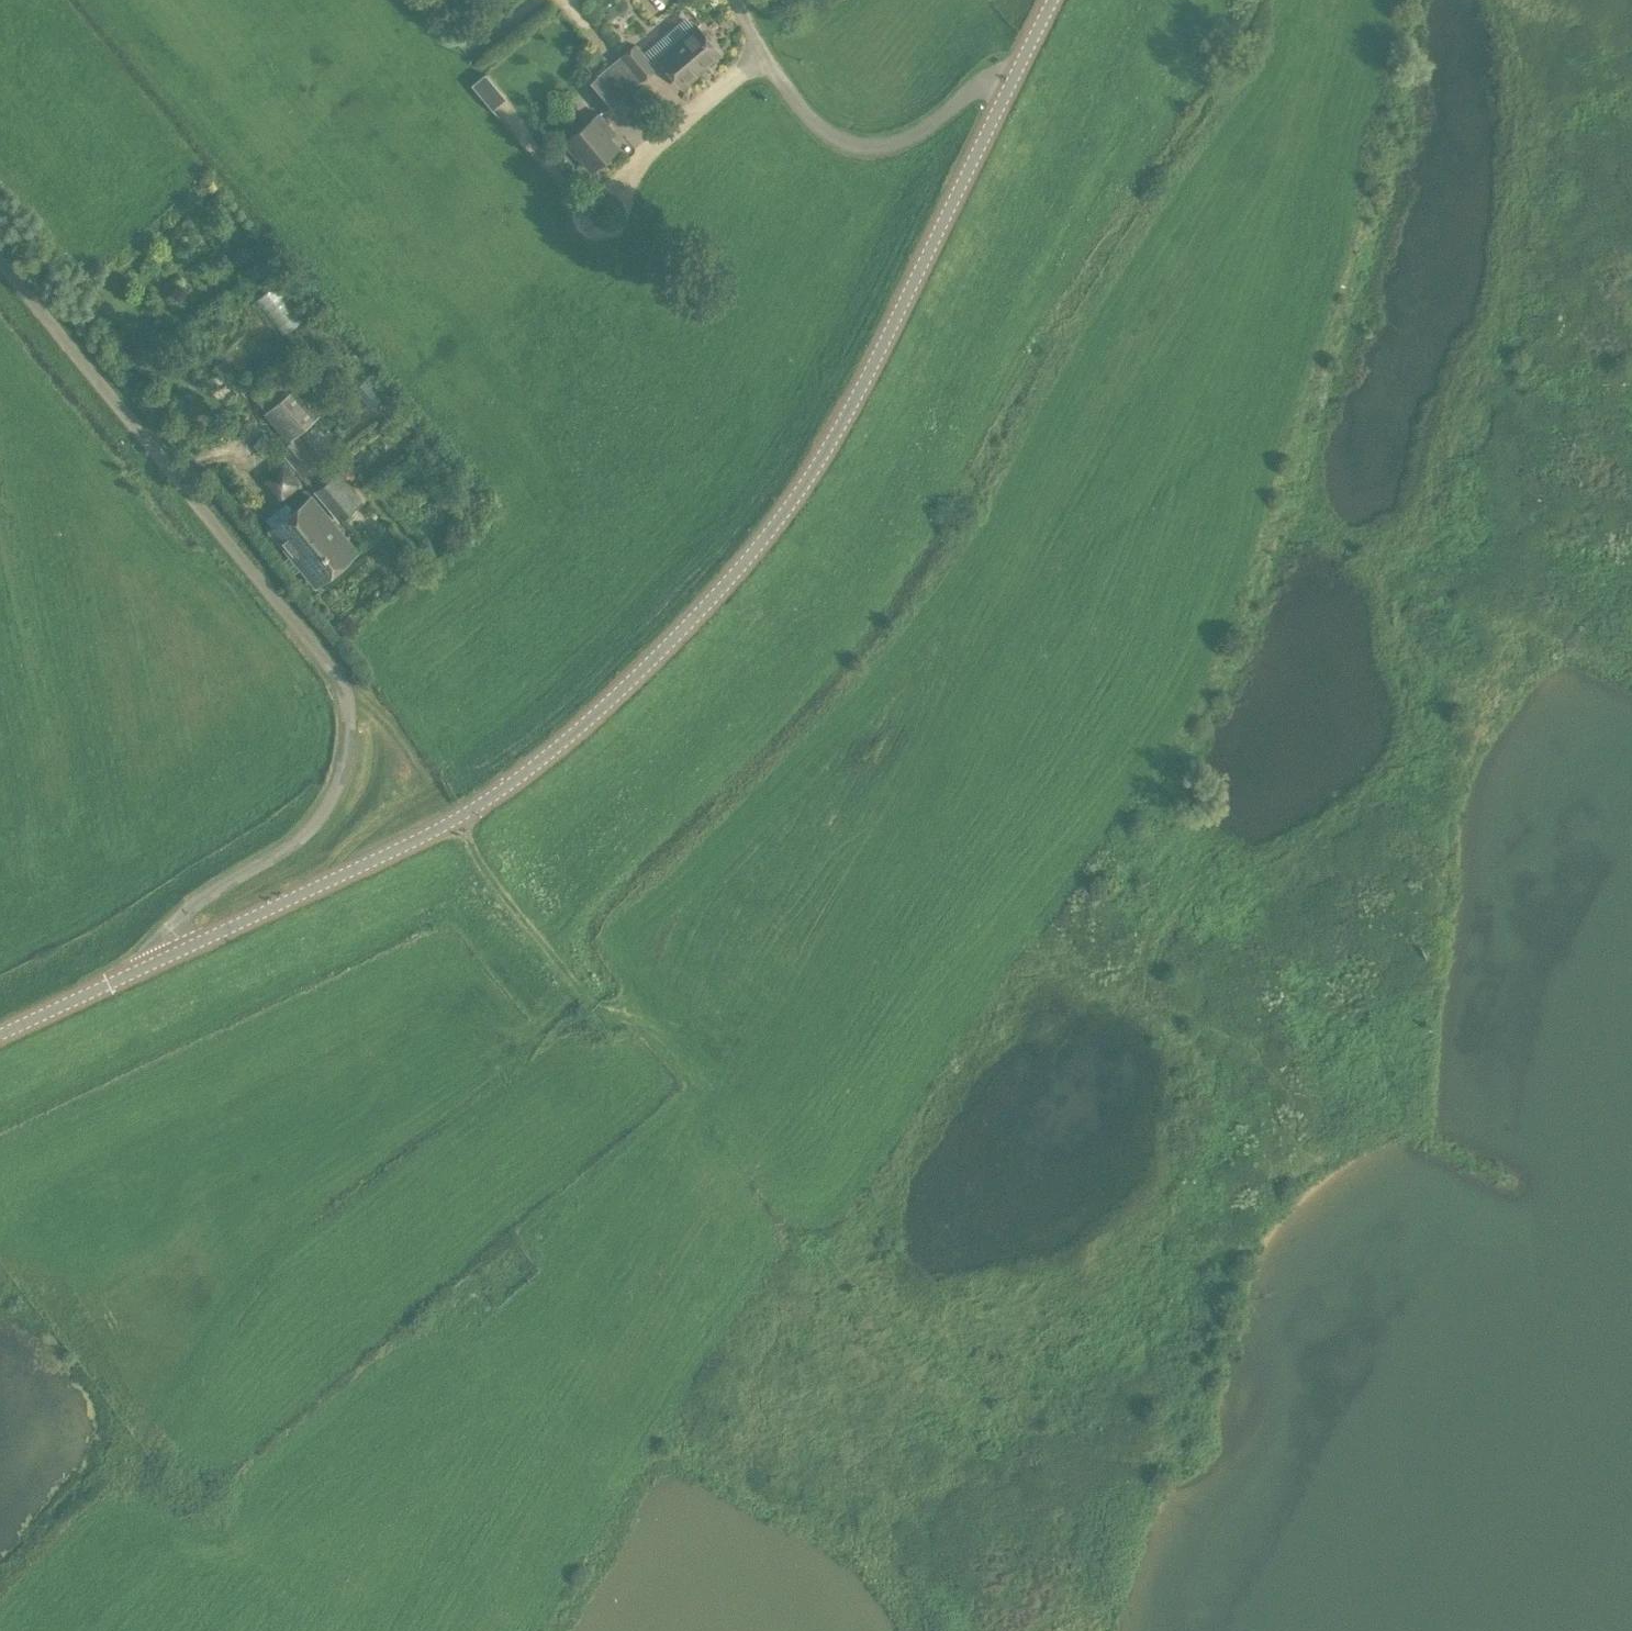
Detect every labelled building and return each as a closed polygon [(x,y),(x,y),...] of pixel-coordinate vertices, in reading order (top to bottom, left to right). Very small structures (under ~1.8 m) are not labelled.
[(682,84),(720,53),(697,25),(659,56),(682,84)] [(622,55),(642,78),(656,67),(636,43),(622,55)] [(486,72),(472,84),(493,109),(507,97),(486,72)] [(617,99),(598,75),(584,86),(604,110),(617,99)] [(591,171),(620,147),(610,137),(616,131),(600,112),(594,117),(566,140),(591,171)] [(275,282),(258,299),(288,331),(305,315),(275,282)] [(301,375),(281,351),(272,359),(292,383),(301,375)] [(294,386),(266,411),(263,413),(288,442),(278,450),(302,478),(337,448),(313,419),(319,414),(294,386)] [(338,520),(360,502),(335,472),(313,491),(338,520)] [(294,573),(300,568),(314,586),(356,551),(310,496),(268,531),(289,555),(283,560),(294,573)]
